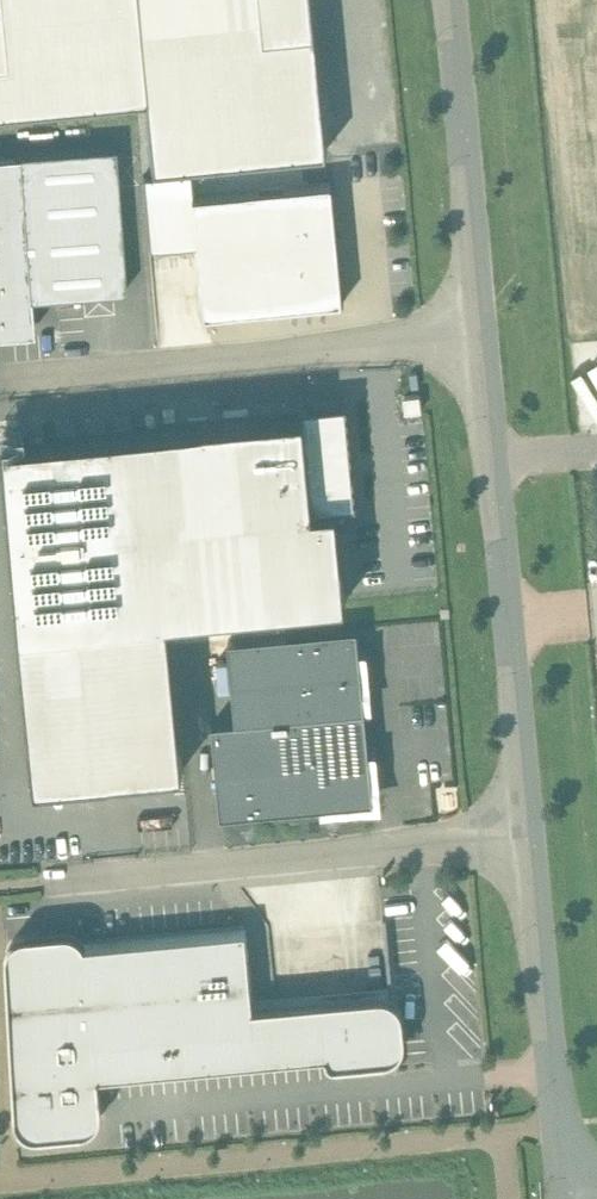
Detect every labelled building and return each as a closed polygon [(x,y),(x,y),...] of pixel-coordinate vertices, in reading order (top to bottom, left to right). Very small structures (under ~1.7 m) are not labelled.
[(143,96),(150,166),(328,149),(316,27),(315,27),(312,0),(0,0),(0,110),(143,96)] [(0,155),(0,334),(33,331),(30,297),(126,290),(115,146),(18,153),(18,154),(0,155)] [(191,195),(188,172),(141,176),(148,247),(195,243),(202,314),(342,301),(331,182),(191,195)] [(92,432),(19,439),(51,780),(184,767),(170,616),(347,599),(338,505),(358,503),(357,496),(356,497),(355,491),(357,491),(356,485),(355,485),(354,479),(356,479),(355,473),(353,473),(352,456),(353,456),(353,449),(351,449),(351,444),(352,444),(352,437),(350,437),(350,432),(351,432),(350,425),(349,426),(348,420),(350,420),(349,414),(348,414),(347,408),(349,408),(348,402),(303,406),(303,412),(92,432)] [(358,627),(229,639),(234,696),(236,696),(238,710),(237,711),(237,716),(236,716),(236,720),(213,722),(219,790),(221,790),(222,804),(222,809),(221,809),(221,814),(374,800),(358,627)] [(454,941),(464,935),(452,912),(441,918),(454,941)] [(59,1132),(87,1129),(89,1128),(92,1127),(94,1125),(96,1123),(98,1121),(100,1117),(101,1115),(102,1112),(102,1109),(102,1107),(99,1075),(326,1054),(321,998),(253,1004),(246,929),(86,945),(84,940),(81,936),(78,933),(73,931),(69,930),(64,930),(26,934),(21,935),(17,937),(13,940),(10,943),(8,948),(7,952),(8,965),(16,1115),(16,1118),(17,1120),(19,1124),(22,1128),(26,1131),(30,1133),(35,1134),(38,1134),(59,1132)] [(321,998),(326,1054),(328,1058),(331,1062),(333,1063),(335,1064),(387,1058),(392,1057),(396,1055),(400,1052),(403,1048),(405,1044),(405,1039),(405,1034),(403,1015),(403,1010),(401,1006),(398,1002),(395,999),(392,996),(387,995),(372,993),(321,998)]
